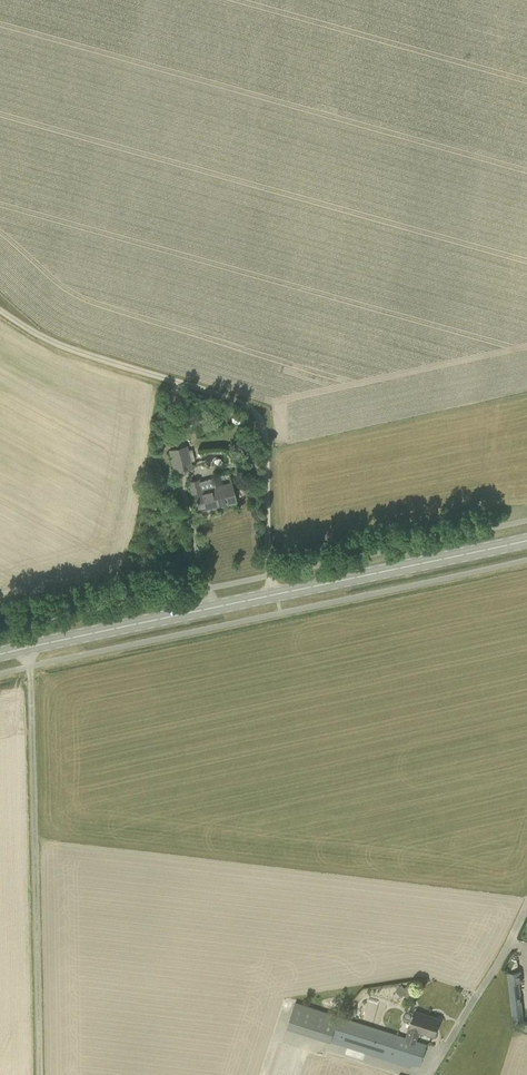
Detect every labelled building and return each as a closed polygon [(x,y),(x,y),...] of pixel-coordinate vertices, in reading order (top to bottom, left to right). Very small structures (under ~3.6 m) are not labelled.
[(225,415),(193,420),(196,428),(227,422),(225,415)] [(187,445),(169,450),(175,472),(193,468),(187,445)] [(199,479),(189,482),(192,494),(195,493),(199,510),(218,505),(218,506),(236,502),(232,482),(215,486),(213,478),(200,481),(199,479)] [(508,972),(514,1021),(524,1020),(522,1004),(520,983),(523,982),(521,971),(508,972)] [(404,995),(409,999),(416,991),(408,985),(405,988),(401,985),(396,992),(402,997),(404,995)] [(440,1019),(416,1011),(410,1028),(408,1038),(339,1015),(339,1016),(296,1001),(288,1025),(330,1040),(330,1041),(419,1070),(427,1044),(416,1040),(419,1031),(435,1036),(440,1019)]
